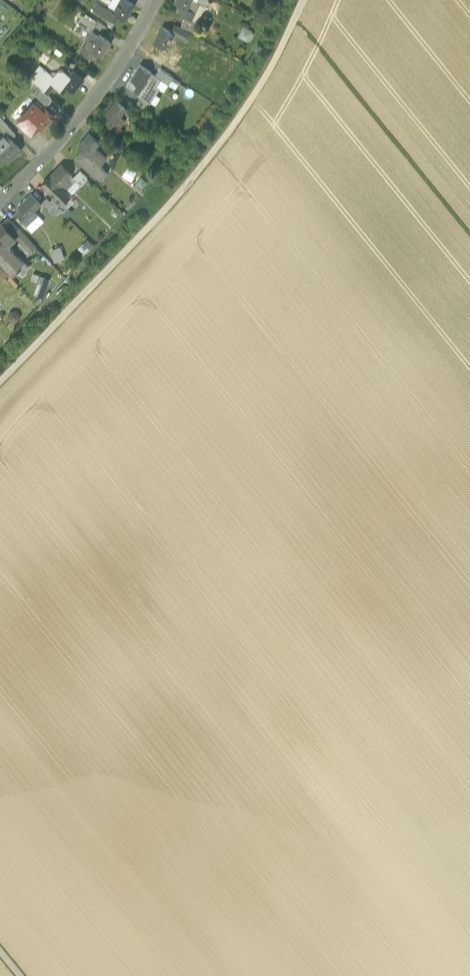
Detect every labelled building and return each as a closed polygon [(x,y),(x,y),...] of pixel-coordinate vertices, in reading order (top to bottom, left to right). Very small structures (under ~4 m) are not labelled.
[(107,18),(114,4),(117,6),(121,0),(110,0),(108,4),(104,1),(102,4),(99,3),(95,10),(107,18)] [(113,13),(119,16),(125,19),(133,5),(125,0),(121,0),(117,6),(113,13)] [(175,3),(181,6),(186,9),(190,2),(191,0),(177,0),(175,3)] [(186,9),(181,6),(177,13),(186,17),(193,4),(190,2),(186,9)] [(21,3),(16,10),(28,18),(33,11),(21,3)] [(119,16),(113,13),(117,6),(114,4),(107,18),(115,22),(119,16)] [(78,15),(73,21),(88,32),(93,26),(78,15)] [(186,22),(182,29),(189,33),(190,34),(195,27),(186,22)] [(238,36),(250,41),(255,30),(243,25),(238,36)] [(174,34),(162,27),(154,42),(160,46),(165,49),(169,42),(174,34)] [(182,29),(178,27),(176,30),(174,34),(186,40),(189,33),(182,29)] [(189,33),(186,40),(191,44),(195,37),(190,34),(189,33)] [(94,43),(90,49),(95,53),(101,56),(110,42),(99,35),(94,43)] [(95,53),(90,49),(94,43),(91,41),(83,53),(91,59),(95,53)] [(165,49),(160,46),(156,52),(164,57),(167,52),(171,44),(169,42),(165,49)] [(150,72),(139,65),(130,80),(141,87),(150,72)] [(39,67),(29,78),(36,84),(45,72),(39,67)] [(170,75),(160,69),(155,75),(155,76),(160,79),(168,85),(168,84),(173,77),(170,75)] [(52,78),(45,72),(36,84),(38,86),(47,94),(54,85),(64,94),(68,88),(63,84),(70,76),(64,71),(58,71),(52,78)] [(84,79),(74,71),(70,76),(63,84),(68,88),(73,92),(84,79)] [(158,89),(155,87),(160,79),(155,76),(155,75),(150,72),(141,87),(130,80),(126,86),(140,94),(139,96),(149,102),(158,89)] [(173,77),(168,84),(175,89),(180,82),(173,77)] [(47,94),(38,86),(32,92),(47,105),(50,102),(52,99),(47,94)] [(126,109),(115,101),(105,114),(110,118),(115,122),(120,116),(126,109)] [(34,102),(17,120),(31,133),(38,125),(41,129),(54,116),(43,106),(41,109),(34,102)] [(110,118),(105,124),(113,130),(122,118),(120,116),(115,122),(110,118)] [(117,124),(113,130),(119,135),(123,129),(117,124)] [(8,125),(2,130),(5,133),(10,138),(13,135),(15,133),(8,125)] [(3,157),(7,162),(20,150),(10,138),(5,133),(0,138),(0,159),(3,157)] [(99,142),(89,134),(78,147),(82,151),(75,159),(101,181),(108,173),(100,166),(107,158),(94,148),(99,142)] [(61,164),(49,176),(59,186),(64,191),(71,184),(66,179),(71,174),(61,164)] [(77,174),(72,179),(80,186),(87,178),(80,171),(77,174)] [(59,186),(49,176),(42,184),(54,197),(61,204),(64,201),(69,196),(64,191),(59,186)] [(40,204),(31,195),(19,206),(23,211),(28,216),(33,211),(40,204)] [(52,199),(50,201),(53,204),(62,213),(68,206),(64,201),(61,204),(54,197),(52,199)] [(50,201),(46,198),(44,200),(42,202),(48,209),(53,204),(50,201)] [(33,211),(28,216),(23,211),(18,216),(25,223),(35,213),(33,211)] [(1,223),(0,224),(0,244),(9,236),(11,234),(1,223)] [(16,231),(13,234),(30,252),(36,247),(19,229),(16,231)] [(0,244),(0,264),(9,274),(22,261),(7,246),(13,240),(9,236),(0,244)] [(86,252),(91,243),(84,240),(79,249),(86,252)] [(37,283),(33,296),(44,300),(50,281),(34,275),(32,281),(37,283)]
